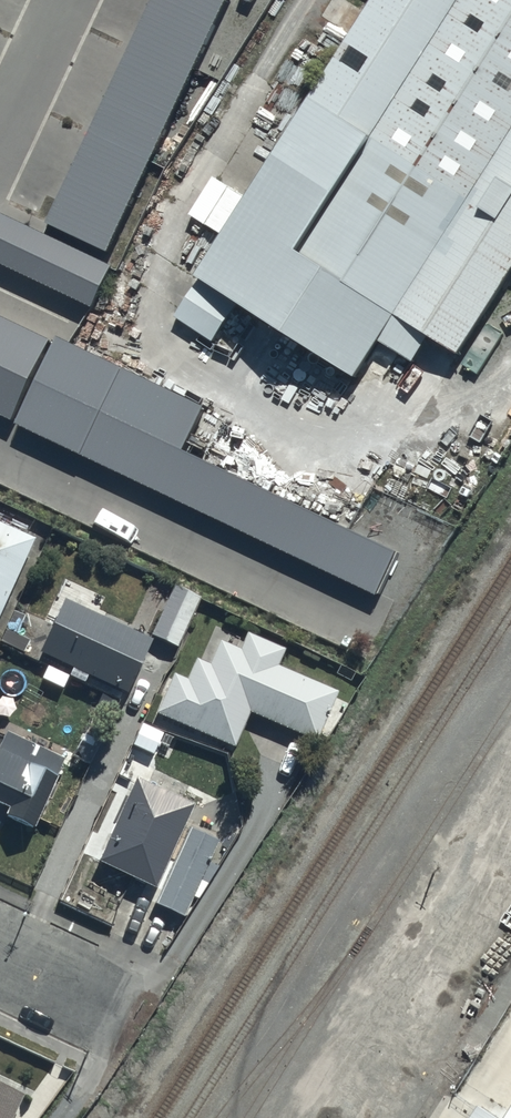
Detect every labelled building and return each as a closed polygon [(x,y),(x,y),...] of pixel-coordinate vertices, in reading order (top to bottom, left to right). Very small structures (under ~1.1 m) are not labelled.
[(53,230),(113,257),(232,0),(159,0),(53,230)] [(199,277),(360,377),(396,320),(457,358),(510,274),(510,0),(374,0),(199,277)] [(0,216),(0,266),(94,311),(113,270),(0,216)] [(392,558),(180,460),(204,410),(60,343),(57,349),(0,323),(0,417),(377,591),(392,558)] [(0,527),(0,624),(36,544),(0,527)] [(199,601),(173,589),(151,639),(177,651),(199,601)] [(164,651),(62,603),(38,656),(125,697),(137,672),(151,679),(164,651)] [(171,676),(154,715),(232,751),(249,715),(314,746),(337,696),(276,668),(283,652),(246,636),(238,653),(218,643),(207,667),(194,661),(184,682),(171,676)] [(5,735),(0,746),(0,819),(31,834),(64,763),(5,735)] [(191,809),(134,781),(96,867),(154,892),(191,809)] [(216,844),(185,830),(152,907),(183,921),(216,844)] [(469,1085),(449,1117),(510,1117),(510,1111),(469,1085)] [(0,1088),(0,1117),(15,1117),(23,1100),(0,1088)]
